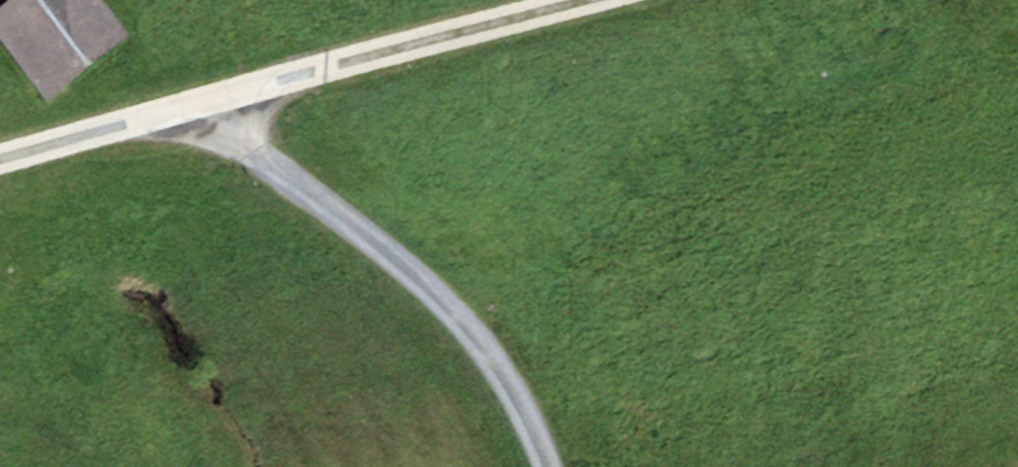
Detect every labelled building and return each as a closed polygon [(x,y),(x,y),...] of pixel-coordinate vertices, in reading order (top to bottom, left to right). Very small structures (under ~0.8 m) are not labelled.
[(73,0),(27,0),(0,22),(0,48),(48,106),(115,51),(73,0)]
